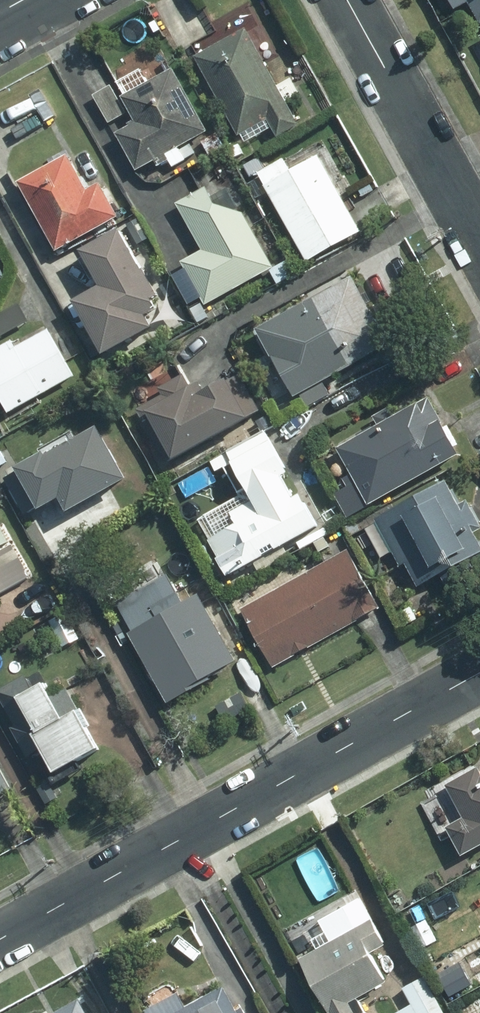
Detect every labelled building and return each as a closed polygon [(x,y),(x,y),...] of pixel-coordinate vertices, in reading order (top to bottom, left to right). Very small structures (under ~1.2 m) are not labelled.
[(283,89),(250,29),(200,58),(247,142),(276,126),(281,135),(303,123),(290,101),(297,96),(290,84),(283,89)] [(211,131),(177,69),(152,83),(144,69),(119,83),(137,116),(131,120),(134,126),(121,132),(141,169),(158,159),(161,165),(172,159),(176,164),(197,153),(191,142),(211,131)] [(114,86),(96,96),(110,122),(128,113),(114,86)] [(218,133),(204,141),(212,155),(227,147),(218,133)] [(262,167),(315,257),(363,228),(318,152),(292,167),(285,154),(262,167)] [(70,156),(23,182),(60,250),(121,217),(102,183),(89,190),(70,156)] [(186,262),(209,303),(275,267),(245,213),(221,204),(211,186),(181,203),(207,251),(186,262)] [(267,219),(259,205),(250,210),(258,224),(267,219)] [(108,287),(81,302),(110,353),(158,327),(151,315),(163,308),(158,299),(164,295),(150,270),(148,270),(126,231),(88,252),(108,287)] [(272,270),(279,283),(297,273),(289,260),(272,270)] [(357,278),(262,329),(297,395),(393,344),(357,278)] [(0,315),(0,338),(31,321),(21,304),(0,315)] [(204,304),(193,310),(199,323),(210,317),(204,304)] [(12,411),(77,375),(51,330),(19,349),(15,341),(0,350),(0,390),(12,411)] [(142,409),(171,462),(263,411),(243,375),(211,393),(205,383),(194,390),(186,375),(163,388),(167,396),(142,409)] [(312,396),(315,403),(326,397),(323,391),(312,396)] [(338,495),(351,518),(463,454),(432,399),(399,417),(394,408),(378,417),(383,426),(342,449),(357,475),(347,480),(352,487),(338,495)] [(272,416),(259,424),(264,432),(277,424),(272,416)] [(140,475),(114,430),(21,480),(46,527),(140,475)] [(214,541),(233,575),(322,525),(306,496),(298,500),(285,476),(292,473),(269,432),(218,460),(223,469),(238,461),(260,500),(236,513),(243,525),(214,541)] [(380,520),(404,566),(410,562),(424,587),(445,575),(450,584),(479,568),(473,559),(479,556),(479,536),(478,533),(479,532),(479,517),(472,501),(463,506),(451,482),(380,520)] [(357,521),(347,527),(351,536),(362,530),(357,521)] [(240,661),(203,596),(186,606),(170,576),(198,560),(177,523),(139,544),(151,566),(111,590),(175,704),(217,679),(215,676),(240,661)] [(32,576),(16,547),(0,556),(0,594),(32,576)] [(351,551),(244,610),(275,666),(382,607),(351,551)] [(385,571),(379,560),(371,564),(377,575),(385,571)] [(412,608),(398,615),(404,627),(418,619),(412,608)] [(67,612),(51,621),(65,646),(81,637),(67,612)] [(20,726),(15,729),(32,758),(47,749),(61,774),(104,750),(71,691),(57,699),(49,684),(37,690),(29,676),(0,692),(20,726)] [(13,790),(0,767),(0,797),(13,790)] [(468,855),(479,848),(479,770),(451,786),(470,820),(454,830),(468,855)] [(422,901),(397,913),(408,933),(432,921),(422,901)] [(307,960),(335,1012),(369,1012),(362,999),(391,984),(375,954),(388,947),(375,923),(307,960)] [(426,978),(407,990),(416,1006),(402,1012),(446,1012),(426,978)] [(226,989),(190,1009),(182,995),(150,1012),(151,1012),(240,1012),(226,989)] [(458,1012),(459,1012),(479,1012),(479,999),(458,1012)] [(83,1002),(64,1012),(89,1012),(83,1002)]
